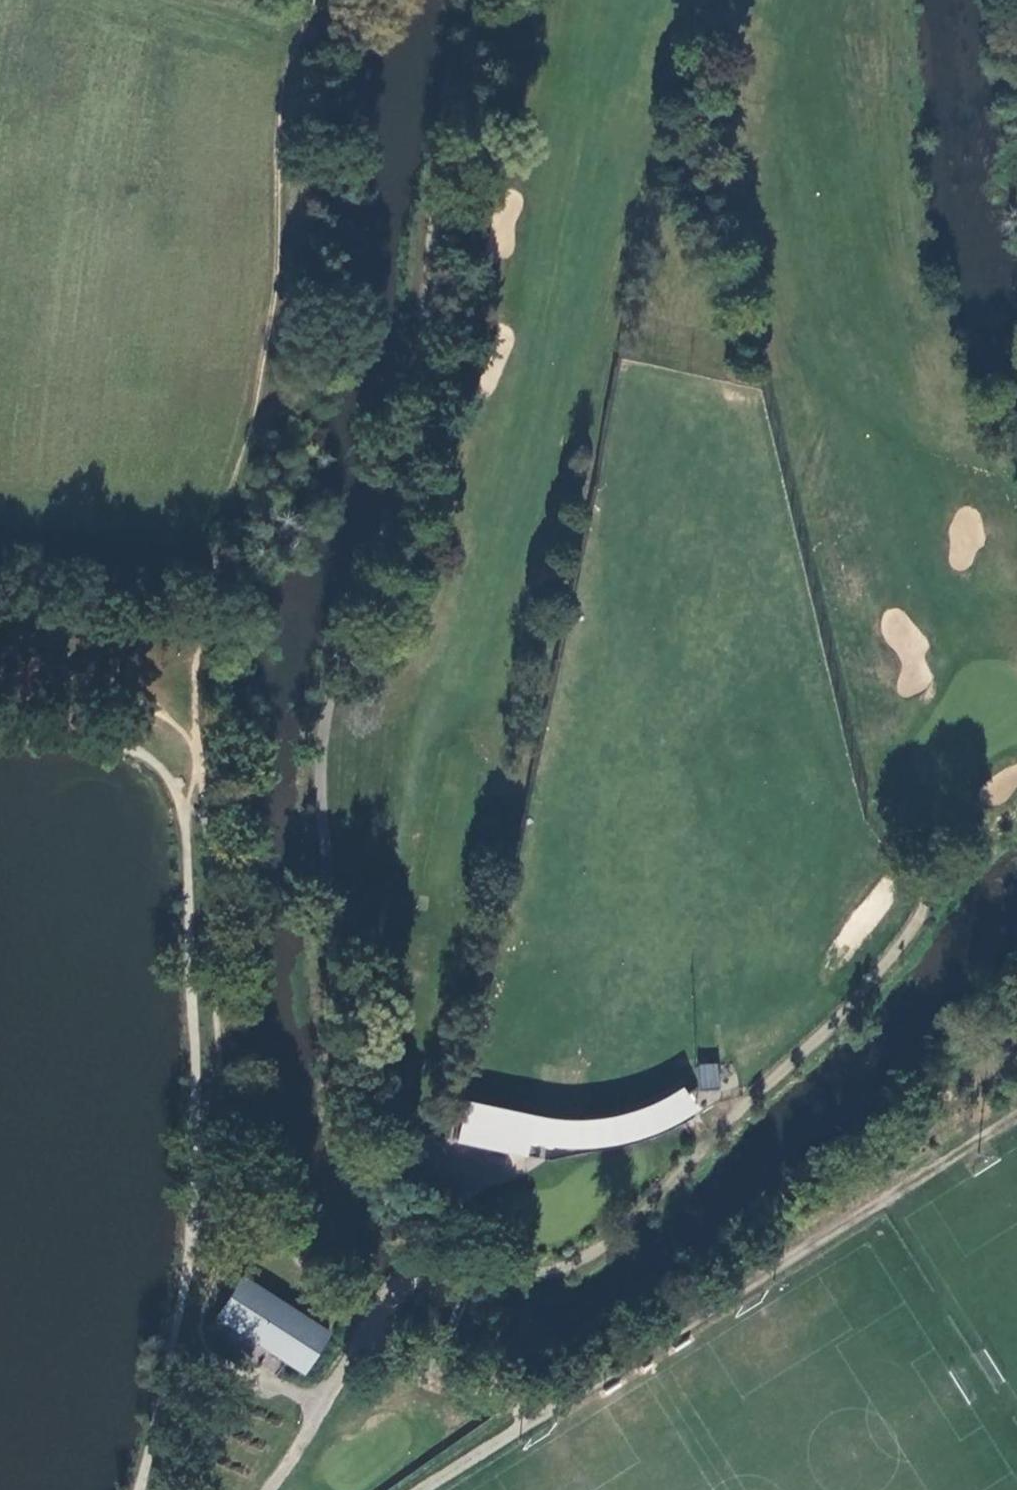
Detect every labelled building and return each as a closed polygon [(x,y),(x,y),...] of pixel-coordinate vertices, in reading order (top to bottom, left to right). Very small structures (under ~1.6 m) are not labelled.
[(718,1064),(698,1064),(698,1088),(718,1088),(718,1064)] [(463,1102),(461,1115),(531,1130),(533,1117),(463,1102)] [(531,1130),(461,1115),(456,1140),(475,1144),(476,1138),(508,1145),(507,1150),(526,1154),(531,1130)] [(475,1144),(507,1150),(508,1145),(476,1138),(475,1144)] [(328,1332),(242,1278),(214,1320),(306,1372),(328,1332)]
